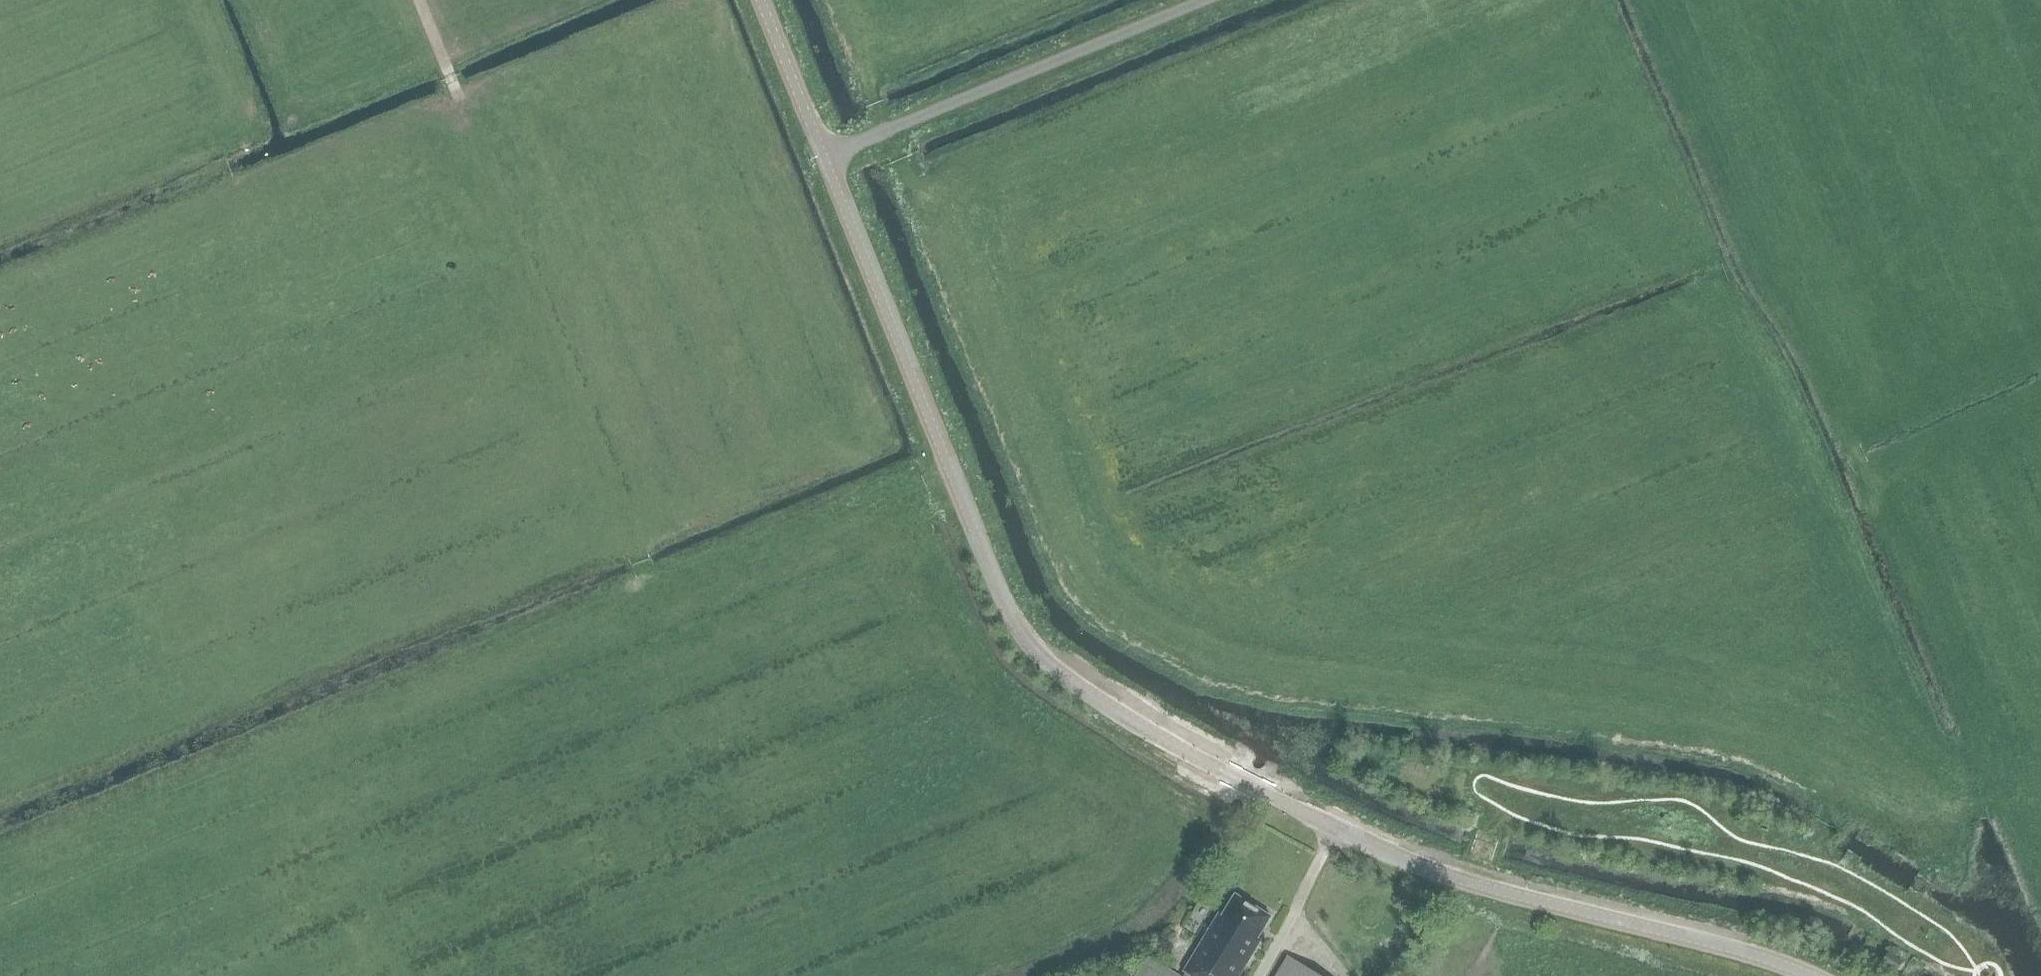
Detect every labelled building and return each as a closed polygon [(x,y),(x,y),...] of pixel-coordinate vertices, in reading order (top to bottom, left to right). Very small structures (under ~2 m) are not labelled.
[(1261,939),(1257,936),(1270,915),(1235,894),(1222,916),(1218,913),(1183,971),(1183,972),(1190,975),(1239,975),(1261,939)] [(1887,951),(1882,961),(1897,970),(1903,960),(1887,951)] [(1288,955),(1275,975),(1322,975),(1288,955)]
